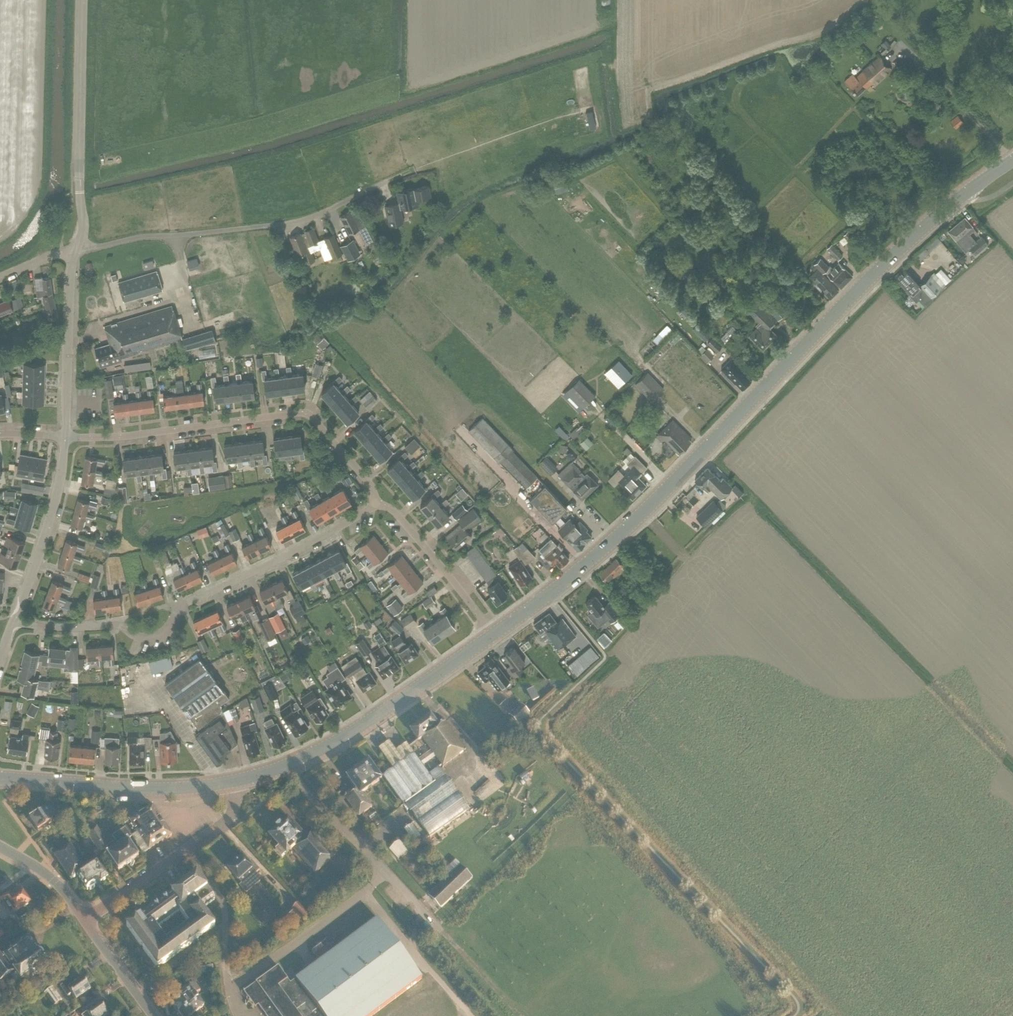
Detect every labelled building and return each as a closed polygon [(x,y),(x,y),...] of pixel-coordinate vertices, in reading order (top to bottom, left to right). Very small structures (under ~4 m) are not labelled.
[(881,43),(886,48),(891,44),(886,39),(881,43)] [(873,82),(876,85),(892,70),(879,56),(855,77),(852,74),(845,80),(857,95),(873,82)] [(586,112),(591,127),(597,126),(592,110),(586,112)] [(964,122),(958,115),(950,122),(956,129),(964,122)] [(565,178),(553,181),(557,193),(569,189),(565,178)] [(429,185),(396,191),(398,202),(385,204),(389,225),(404,222),(401,208),(419,205),(418,199),(431,196),(429,185)] [(366,225),(358,210),(352,213),(351,211),(341,216),(350,233),(358,229),(359,228),(366,225)] [(983,248),(970,233),(975,229),(965,217),(949,231),(956,240),(959,242),(966,251),(967,250),(969,248),(975,255),(983,248)] [(366,225),(359,228),(362,235),(366,243),(373,240),(366,225)] [(309,244),(318,240),(313,227),(305,231),(306,232),(301,234),(301,232),(290,237),(294,247),(292,248),(296,257),(302,254),(307,263),(315,259),(312,252),(309,244)] [(849,240),(853,236),(847,231),(843,235),(849,240)] [(342,253),(334,233),(324,237),(332,257),(342,253)] [(340,246),(348,260),(361,254),(361,253),(354,239),(340,246)] [(833,245),(827,250),(837,261),(843,255),(833,245)] [(821,259),(815,264),(818,268),(823,272),(824,270),(829,266),(821,258),(821,259)] [(152,260),(143,263),(145,269),(154,266),(152,260)] [(829,266),(824,270),(828,274),(841,287),(852,276),(839,262),(833,268),(831,266),(829,267),(829,266)] [(823,272),(818,268),(815,271),(810,276),(816,283),(815,284),(821,291),(822,289),(830,298),(838,290),(822,273),(823,272)] [(904,268),(894,277),(910,295),(912,293),(925,306),(934,298),(943,289),(942,287),(945,284),(935,273),(934,272),(930,275),(920,285),(904,268)] [(941,268),(935,273),(945,284),(951,279),(941,268)] [(131,299),(163,290),(157,271),(126,280),(131,299)] [(42,296),(44,302),(49,319),(59,316),(52,295),(49,277),(42,278),(41,276),(34,277),(37,297),(42,296)] [(309,296),(305,286),(296,289),(301,300),(309,296)] [(770,291),(760,300),(778,319),(788,310),(770,291)] [(24,305),(20,296),(11,300),(14,309),(24,305)] [(751,296),(742,305),(761,323),(756,328),(749,335),(763,349),(777,335),(770,327),(776,321),(751,296)] [(13,309),(9,299),(0,302),(0,314),(13,309)] [(688,317),(693,312),(685,304),(680,309),(688,317)] [(94,348),(100,367),(112,363),(122,360),(121,358),(182,338),(171,306),(105,327),(110,343),(94,348)] [(699,323),(693,329),(705,341),(711,335),(699,323)] [(212,329),(197,333),(200,346),(216,342),(212,329)] [(722,347),(715,341),(712,337),(707,343),(717,352),(722,347)] [(322,348),(328,343),(324,339),(318,344),(322,348)] [(701,354),(709,361),(714,356),(707,349),(701,354)] [(735,383),(742,389),(751,380),(746,375),(748,372),(733,357),(722,368),(723,370),(722,371),(734,384),(735,383)] [(619,360),(605,373),(619,387),(632,374),(619,360)] [(124,364),(125,371),(151,368),(150,361),(124,364)] [(312,374),(319,376),(323,364),(315,362),(312,374)] [(24,376),(45,377),(45,363),(24,363),(24,376)] [(290,375),(292,390),(305,388),(303,373),(292,375),(291,366),(286,366),(287,375),(290,375)] [(277,377),(279,392),(292,390),(290,375),(287,375),(280,376),(278,368),(274,368),(275,377),(277,377)] [(266,393),(279,392),(277,377),(275,377),(267,378),(266,369),(261,370),(262,379),(264,379),(266,393)] [(651,400),(652,399),(662,390),(663,389),(648,372),(647,374),(637,383),(636,384),(651,400)] [(239,382),(242,397),(254,395),(252,380),(242,381),(241,373),(236,373),(237,382),(239,382)] [(223,375),(225,384),(227,383),(229,399),(242,397),(239,382),(237,382),(229,383),(228,374),(223,375)] [(114,376),(116,390),(124,389),(122,375),(114,376)] [(146,376),(148,388),(154,387),(154,386),(152,375),(150,375),(146,376)] [(322,392),(330,402),(342,392),(341,391),(336,385),(343,379),(339,375),(332,381),(333,382),(322,392)] [(23,390),(44,390),(45,377),(24,376),(23,390)] [(227,383),(225,384),(217,385),(216,376),(211,377),(212,386),(214,386),(216,400),(229,399),(227,383)] [(596,396),(579,378),(567,390),(584,407),(596,396)] [(104,380),(106,397),(114,396),(112,379),(104,380)] [(190,392),(191,392),(190,384),(186,385),(187,393),(184,393),(182,380),(176,381),(177,386),(178,394),(177,394),(178,404),(178,405),(191,404),(190,392)] [(190,392),(191,404),(204,402),(203,391),(202,391),(201,383),(197,383),(198,391),(191,392),(190,392)] [(140,399),(142,399),(140,385),(135,385),(137,400),(128,401),(127,401),(129,412),(142,410),(140,399)] [(350,401),(349,400),(344,394),(351,388),(347,385),(341,391),(342,392),(330,402),(339,412),(350,401)] [(178,405),(178,404),(177,394),(178,394),(177,386),(173,387),(174,395),(163,396),(165,407),(178,405)] [(149,398),(142,399),(140,399),(142,410),(155,409),(154,398),(153,398),(152,389),(147,390),(149,398)] [(44,404),(44,390),(23,390),(23,403),(44,404)] [(367,408),(377,400),(370,391),(365,395),(365,396),(361,400),(363,402),(363,403),(367,408)] [(115,414),(129,412),(127,401),(128,401),(127,393),(123,393),(124,401),(114,402),(115,414)] [(356,394),(349,400),(350,401),(339,412),(347,421),(359,411),(352,404),(359,398),(356,394)] [(355,430),(363,440),(375,430),(374,428),(369,423),(375,417),(372,413),(365,419),(366,420),(355,430)] [(482,417),(468,430),(499,462),(500,461),(525,488),(537,476),(512,451),(514,449),(482,417)] [(690,437),(673,420),(656,436),(664,444),(663,445),(666,448),(663,451),(668,455),(670,456),(675,450),(678,453),(691,441),(688,439),(690,437)] [(383,439),(382,438),(377,432),(384,426),(380,422),(374,428),(375,430),(363,440),(372,449),(383,439)] [(585,428),(581,424),(578,427),(577,426),(569,434),(573,438),(585,428)] [(389,432),(382,438),(383,439),(372,449),(380,459),(392,449),(385,441),(392,436),(389,432)] [(290,452),(291,451),(299,450),(300,459),(305,458),(304,449),(302,449),(300,434),(287,436),(290,452)] [(290,452),(287,436),(274,438),(277,453),(287,452),(288,461),(292,460),(291,451),(290,452)] [(586,449),(593,443),(587,436),(580,442),(586,449)] [(414,438),(405,446),(411,452),(419,444),(414,438)] [(252,456),(254,456),(262,455),(263,464),(268,463),(267,454),(264,454),(262,440),(250,441),(252,456)] [(239,458),(241,458),(249,457),(251,466),(255,465),(254,456),(252,456),(250,441),(237,443),(239,458)] [(242,467),(241,458),(239,458),(237,443),(224,445),(226,460),(237,458),(238,467),(242,467)] [(566,452),(567,445),(560,443),(559,451),(566,452)] [(213,446),(199,448),(201,463),(204,463),(205,472),(213,471),(212,462),(213,471),(217,470),(216,461),(215,461),(213,446)] [(189,465),(191,465),(199,464),(200,472),(205,472),(204,463),(201,463),(199,448),(186,449),(189,465)] [(189,465),(186,449),(173,451),(175,467),(187,465),(188,474),(192,474),(191,465),(189,465)] [(408,467),(407,466),(401,460),(408,454),(405,451),(398,457),(399,458),(387,468),(396,478),(408,467)] [(161,453),(149,455),(151,470),(153,470),(161,469),(163,478),(167,477),(166,467),(163,468),(161,453)] [(34,456),(20,454),(16,475),(30,477),(34,456)] [(95,471),(95,470),(97,462),(104,463),(105,459),(98,458),(98,457),(86,455),(84,469),(95,471)] [(138,472),(141,472),(149,470),(150,479),(155,479),(153,470),(151,470),(149,455),(136,457),(138,472)] [(539,462),(550,474),(558,467),(546,455),(539,462)] [(634,456),(627,463),(631,467),(629,469),(626,472),(624,475),(618,469),(608,479),(614,485),(618,481),(625,487),(624,489),(632,498),(646,484),(638,476),(642,472),(647,467),(635,455),(634,456)] [(47,458),(34,456),(30,477),(43,479),(47,458)] [(142,481),(141,472),(138,472),(136,457),(123,458),(125,474),(136,472),(137,481),(142,481)] [(413,460),(407,466),(408,467),(396,478),(405,487),(416,477),(415,476),(410,470),(416,464),(413,460)] [(584,475),(572,462),(558,474),(582,499),(598,484),(587,473),(584,475)] [(720,479),(708,467),(695,479),(708,492),(711,488),(721,498),(732,487),(722,477),(720,479)] [(103,471),(95,470),(95,471),(84,469),(82,482),(93,484),(95,473),(102,475),(103,471)] [(422,470),(415,476),(416,477),(405,487),(413,497),(425,487),(418,479),(425,473),(422,470)] [(231,474),(224,475),(226,486),(232,486),(231,474)] [(226,486),(224,475),(208,477),(210,490),(226,488),(226,486)] [(545,484),(530,498),(552,521),(567,507),(545,484)] [(105,485),(104,493),(116,495),(117,487),(105,485)] [(302,496),(296,485),(291,488),(297,499),(302,496)] [(126,486),(119,487),(121,503),(128,502),(126,486)] [(332,495),(340,508),(351,501),(343,488),(334,494),(329,486),(325,488),(330,496),(332,495)] [(421,506),(429,516),(440,505),(439,504),(434,498),(441,492),(438,488),(430,495),(432,496),(421,506)] [(332,495),(330,496),(323,500),(318,492),(314,495),(319,502),(321,501),(329,514),(340,508),(332,495)] [(265,512),(267,517),(275,513),(272,508),(279,505),(275,496),(270,498),(269,497),(258,502),(263,513),(265,512)] [(19,510),(34,515),(37,502),(23,498),(20,507),(11,505),(9,509),(18,512),(19,510)] [(78,498),(75,511),(86,514),(86,513),(88,505),(96,508),(97,503),(90,501),(78,498)] [(321,501),(319,502),(312,506),(307,498),(303,501),(308,509),(310,508),(317,521),(329,514),(321,501)] [(440,505),(429,516),(437,525),(449,515),(442,507),(449,501),(446,498),(439,504),(440,505)] [(703,512),(714,523),(725,511),(714,500),(703,512)] [(457,515),(464,508),(460,503),(452,510),(457,515)] [(244,514),(250,512),(248,506),(242,508),(244,514)] [(447,536),(457,548),(472,536),(467,530),(480,518),(472,508),(458,520),(461,524),(447,536)] [(288,524),(293,534),(305,527),(300,517),(300,518),(295,509),(292,511),(296,520),(289,523),(288,524)] [(30,527),(34,515),(19,510),(18,512),(16,520),(7,517),(6,522),(15,524),(16,523),(30,527)] [(86,514),(75,511),(71,524),(82,527),(85,517),(93,519),(94,515),(86,513),(86,514)] [(276,543),(293,534),(288,524),(289,523),(285,515),(281,517),(285,525),(276,530),(273,524),(268,527),(276,543)] [(579,521),(576,524),(571,519),(559,530),(578,550),(584,543),(591,536),(586,530),(587,529),(579,521)] [(217,526),(223,537),(230,533),(224,522),(217,526)] [(262,536),(255,540),(254,541),(259,551),(271,544),(262,526),(258,528),(262,536)] [(206,527),(197,530),(200,538),(209,535),(206,527)] [(240,537),(235,528),(229,531),(234,541),(240,537)] [(254,541),(255,540),(251,531),(247,533),(251,542),(242,546),(247,557),(259,551),(254,541)] [(367,555),(381,543),(373,534),(355,550),(357,553),(362,549),(367,555)] [(9,546),(8,550),(22,555),(26,542),(7,536),(4,544),(9,546)] [(73,555),(74,554),(76,547),(84,550),(85,545),(78,543),(67,539),(62,552),(73,555)] [(568,558),(551,539),(539,549),(552,563),(555,560),(560,566),(568,558)] [(103,554),(109,556),(112,547),(97,541),(95,548),(104,551),(103,554)] [(219,557),(225,567),(237,561),(227,543),(224,545),(228,553),(221,556),(219,557)] [(388,552),(381,543),(367,555),(372,560),(367,565),(370,568),(388,552)] [(521,551),(522,551),(518,545),(513,549),(520,560),(509,567),(521,584),(521,583),(523,584),(527,581),(527,579),(532,576),(524,565),(530,561),(521,551)] [(469,558),(478,551),(475,546),(466,553),(469,558)] [(213,573),(225,567),(219,557),(221,556),(217,548),(216,548),(213,550),(217,558),(207,563),(213,573)] [(527,548),(522,551),(521,551),(530,561),(536,557),(527,548)] [(335,569),(336,568),(343,564),(347,572),(351,570),(347,562),(346,562),(339,549),(328,555),(335,569)] [(8,550),(7,554),(1,552),(0,556),(0,562),(18,567),(22,555),(8,550)] [(478,551),(469,558),(473,562),(482,556),(478,551)] [(73,555),(62,552),(58,565),(69,568),(72,559),(80,562),(81,557),(74,554),(73,555)] [(159,555),(166,573),(173,571),(166,552),(159,555)] [(395,575),(409,563),(401,554),(382,570),(385,573),(390,569),(395,575)] [(324,575),(325,574),(332,570),(336,578),(340,576),(336,568),(335,569),(328,555),(316,561),(324,575)] [(356,564),(361,560),(356,555),(351,559),(356,564)] [(476,567),(485,560),(482,556),(473,562),(476,567)] [(626,568),(616,558),(600,574),(608,583),(616,575),(617,576),(626,568)] [(193,569),(186,573),(185,573),(190,583),(202,578),(194,560),(190,562),(193,569)] [(360,569),(365,565),(361,560),(356,564),(360,569)] [(480,572),(489,565),(485,560),(476,567),(480,572)] [(329,582),(325,574),(324,575),(316,561),(305,567),(312,581),(314,580),(321,576),(325,584),(329,582)] [(409,563),(395,575),(401,582),(398,584),(396,582),(391,586),(394,590),(402,583),(402,584),(416,573),(409,563)] [(185,573),(186,573),(183,565),(179,567),(182,574),(173,579),(178,589),(190,583),(185,573)] [(483,576),(492,570),(489,565),(480,572),(483,576)] [(312,581),(305,567),(294,573),(301,587),(310,582),(314,590),(318,588),(314,580),(312,581)] [(497,602),(508,594),(495,576),(496,575),(492,570),(483,576),(490,586),(487,588),(497,602)] [(78,578),(88,581),(90,576),(79,572),(78,578)] [(90,585),(97,587),(101,575),(94,573),(90,585)] [(416,573),(402,584),(407,589),(402,593),(404,597),(423,582),(416,573)] [(147,589),(151,599),(163,595),(160,584),(159,585),(157,577),(153,579),(155,586),(148,588),(147,589)] [(277,595),(278,594),(284,591),(288,599),(293,596),(289,589),(288,590),(282,578),(271,584),(277,595)] [(59,596),(62,588),(69,591),(71,587),(63,585),(64,584),(53,580),(48,592),(59,596)] [(371,580),(368,582),(373,590),(377,588),(371,580)] [(138,604),(151,599),(147,589),(148,588),(146,581),(142,582),(144,589),(134,593),(138,604)] [(284,605),(278,594),(277,595),(271,584),(259,589),(265,601),(272,597),(277,608),(284,605)] [(427,591),(430,595),(437,590),(434,586),(427,591)] [(106,597),(108,608),(121,606),(120,595),(119,595),(118,587),(114,588),(115,596),(108,597),(106,597)] [(95,611),(108,608),(106,597),(108,597),(106,589),(102,589),(103,598),(93,599),(95,611)] [(67,599),(59,596),(48,592),(43,604),(54,608),(57,599),(65,602),(67,599)] [(249,594),(238,600),(243,611),(246,610),(250,617),(251,620),(262,614),(257,604),(255,605),(249,594)] [(595,595),(586,602),(592,610),(593,611),(589,614),(598,625),(599,625),(596,622),(605,614),(608,618),(611,622),(616,618),(618,621),(622,625),(623,627),(630,621),(623,613),(620,615),(608,601),(608,602),(609,603),(605,606),(604,605),(595,595)] [(422,602),(426,608),(436,602),(431,596),(422,602)] [(386,605),(394,615),(403,608),(396,598),(386,605)] [(243,621),(250,617),(246,610),(243,611),(238,600),(227,606),(232,616),(239,613),(243,621)] [(302,620),(306,619),(303,613),(305,612),(300,602),(290,607),(295,617),(296,617),(297,620),(301,618),(302,620)] [(435,621),(444,634),(455,627),(452,622),(454,621),(445,607),(440,610),(443,615),(435,621)] [(210,626),(211,625),(218,622),(222,630),(226,629),(217,610),(205,616),(210,626)] [(269,617),(276,632),(286,627),(278,612),(269,617)] [(401,619),(407,629),(417,622),(410,612),(401,619)] [(557,650),(576,635),(562,618),(557,622),(549,612),(533,624),(540,633),(544,630),(551,639),(549,640),(557,650)] [(215,634),(211,625),(210,626),(205,616),(193,621),(198,631),(207,627),(211,635),(215,634)] [(276,635),(268,617),(258,622),(267,640),(276,635)] [(367,629),(373,625),(369,620),(363,623),(367,629)] [(390,625),(399,633),(404,628),(395,620),(390,625)] [(444,634),(435,621),(427,626),(423,621),(418,625),(428,639),(430,638),(433,642),(444,634)] [(244,639),(239,628),(233,631),(238,642),(244,639)] [(603,632),(596,638),(604,648),(607,645),(612,640),(605,633),(603,632)] [(406,662),(413,657),(418,653),(411,642),(407,645),(400,634),(392,640),(399,651),(398,651),(406,662)] [(307,635),(302,639),(306,644),(311,640),(307,635)] [(198,643),(202,652),(209,649),(204,638),(197,641),(198,643)] [(355,643),(364,655),(371,650),(362,638),(355,643)] [(112,644),(99,645),(100,657),(101,657),(109,656),(109,657),(110,664),(114,664),(113,657),(113,656),(114,656),(112,644)] [(99,645),(86,646),(87,657),(87,658),(97,657),(98,665),(100,665),(102,665),(100,665),(102,665),(101,657),(100,657),(99,645)] [(378,663),(375,665),(383,677),(399,666),(384,645),(380,647),(380,646),(371,652),(378,663)] [(590,645),(577,657),(585,667),(599,655),(590,645)] [(48,657),(48,658),(49,658),(48,664),(64,665),(64,669),(71,670),(78,670),(78,668),(77,658),(77,646),(71,646),(70,651),(65,651),(66,647),(49,646),(48,655),(48,657)] [(507,668),(514,677),(523,670),(520,665),(525,662),(513,646),(504,654),(511,664),(507,668)] [(20,668),(18,678),(22,679),(24,674),(33,677),(36,667),(37,660),(42,660),(42,665),(48,665),(49,658),(48,658),(48,657),(48,655),(39,654),(25,650),(23,657),(21,665),(23,666),(22,668),(20,668)] [(170,655),(149,661),(152,673),(173,667),(170,655)] [(341,665),(349,676),(353,673),(357,678),(356,679),(363,690),(376,681),(369,670),(367,672),(356,655),(341,665)] [(490,678),(498,689),(510,680),(492,656),(484,662),(485,664),(477,671),(485,682),(490,678)] [(208,668),(199,657),(165,683),(200,729),(196,734),(217,762),(223,757),(225,760),(226,759),(225,752),(237,742),(220,704),(229,697),(216,679),(222,675),(213,664),(208,668)] [(577,657),(568,664),(576,674),(585,667),(577,657)] [(310,674),(302,661),(295,666),(303,679),(310,674)] [(330,671),(326,673),(328,675),(322,679),(328,687),(326,688),(336,704),(338,706),(340,706),(342,704),(343,702),(343,700),(345,698),(346,700),(351,697),(343,684),(340,681),(346,677),(338,666),(330,671)] [(259,671),(263,679),(271,676),(267,667),(259,671)] [(285,681),(293,675),(289,669),(281,674),(285,681)] [(25,680),(22,692),(34,695),(35,692),(36,687),(49,690),(49,686),(50,685),(50,682),(50,680),(42,679),(38,678),(35,677),(24,674),(22,679),(25,680)] [(263,685),(269,698),(279,694),(272,681),(263,685)] [(318,698),(312,689),(301,697),(306,705),(306,706),(315,720),(327,712),(324,707),(326,706),(320,696),(318,698)] [(250,698),(255,712),(264,709),(259,695),(250,698)] [(247,697),(239,701),(242,707),(250,704),(247,697)] [(515,709),(507,701),(505,703),(502,706),(501,707),(509,715),(515,709)] [(34,716),(39,706),(32,702),(27,712),(34,716)] [(294,710),(290,704),(280,711),(284,717),(283,718),(295,735),(309,726),(297,709),(294,710)] [(510,716),(518,724),(530,713),(522,704),(510,716)] [(229,708),(233,721),(239,719),(235,706),(229,708)] [(422,738),(439,725),(431,715),(410,730),(419,741),(422,738)] [(275,723),(272,717),(264,721),(267,727),(265,728),(273,745),(285,740),(277,722),(275,723)] [(58,718),(57,728),(65,730),(67,719),(58,718)] [(21,728),(22,721),(10,719),(9,726),(11,726),(7,750),(26,753),(29,734),(23,733),(22,736),(18,736),(19,728),(21,728)] [(439,725),(422,738),(443,766),(466,749),(445,721),(439,725)] [(255,722),(240,726),(242,734),(248,753),(259,750),(254,730),(257,729),(255,722)] [(50,727),(40,725),(39,737),(47,739),(44,755),(58,757),(60,740),(56,739),(57,731),(50,730),(50,727)] [(174,735),(168,725),(164,727),(166,730),(167,732),(160,732),(160,740),(159,740),(161,761),(177,760),(177,754),(177,751),(180,751),(180,742),(176,743),(176,740),(174,735)] [(99,742),(100,730),(92,730),(92,741),(99,742)] [(119,737),(101,736),(100,747),(106,747),(105,761),(118,762),(119,737)] [(138,736),(127,736),(127,743),(130,743),(129,762),(145,762),(145,755),(145,747),(151,747),(151,736),(144,736),(144,743),(137,743),(138,736)] [(379,749),(393,769),(414,754),(407,743),(396,751),(389,741),(379,749)] [(69,758),(82,759),(83,745),(71,744),(69,758)] [(83,745),(82,759),(94,760),(95,746),(83,745)] [(429,774),(414,754),(393,769),(383,776),(404,805),(406,804),(431,838),(470,809),(439,767),(429,774)] [(346,798),(359,816),(372,807),(362,793),(382,778),(369,760),(347,776),(357,790),(346,798)] [(484,798),(496,788),(491,783),(486,788),(487,788),(480,794),(484,798)] [(71,816),(72,815),(67,808),(60,813),(53,804),(30,820),(38,831),(52,821),(56,826),(66,820),(71,816)] [(133,838),(138,846),(143,842),(146,846),(145,847),(147,849),(148,849),(149,851),(172,836),(153,806),(130,821),(130,822),(125,825),(133,837),(133,838)] [(329,862),(334,856),(335,854),(314,832),(307,838),(288,817),(269,835),(280,847),(276,850),(283,858),(293,849),(316,873),(329,862)] [(92,820),(82,826),(87,834),(97,828),(92,820)] [(423,843),(411,826),(405,830),(417,847),(423,843)] [(129,841),(133,838),(127,829),(113,838),(116,841),(109,846),(101,835),(97,828),(87,834),(103,857),(105,856),(108,854),(119,871),(139,857),(129,841)] [(389,849),(398,859),(408,850),(400,840),(389,849)] [(85,866),(78,856),(70,844),(54,855),(71,880),(78,875),(88,890),(97,883),(98,884),(109,877),(98,861),(95,863),(93,861),(85,866)] [(262,880),(256,873),(260,870),(251,861),(248,864),(243,858),(230,869),(242,884),(240,886),(246,893),(262,880)] [(428,895),(441,908),(473,878),(461,865),(428,895)] [(212,897),(207,890),(208,889),(198,875),(127,927),(158,969),(215,927),(200,906),(212,897)] [(27,914),(23,909),(30,904),(22,893),(15,899),(11,893),(2,899),(12,914),(14,912),(20,920),(27,914)] [(302,919),(304,921),(310,915),(302,906),(296,912),(294,910),(286,917),(294,926),(302,919)] [(244,992),(256,1008),(259,1005),(267,1015),(368,1015),(421,977),(379,919),(291,984),(279,967),(244,992)] [(33,977),(44,969),(41,965),(46,961),(47,957),(43,952),(39,952),(29,939),(4,957),(5,958),(3,959),(0,955),(0,980),(1,981),(15,971),(21,980),(30,973),(33,977)] [(215,942),(206,948),(209,953),(218,946),(215,942)] [(200,966),(202,974),(214,971),(212,964),(200,966)] [(76,1000),(78,999),(91,990),(82,978),(72,986),(68,981),(60,987),(68,997),(71,994),(76,1000)] [(182,1015),(191,1015),(204,1006),(196,994),(200,991),(195,984),(191,987),(190,986),(170,1000),(182,1015)] [(63,1001),(54,987),(45,993),(54,1007),(63,1001)] [(100,1003),(87,1012),(88,1013),(85,1015),(105,1015),(108,1014),(100,1003)]
